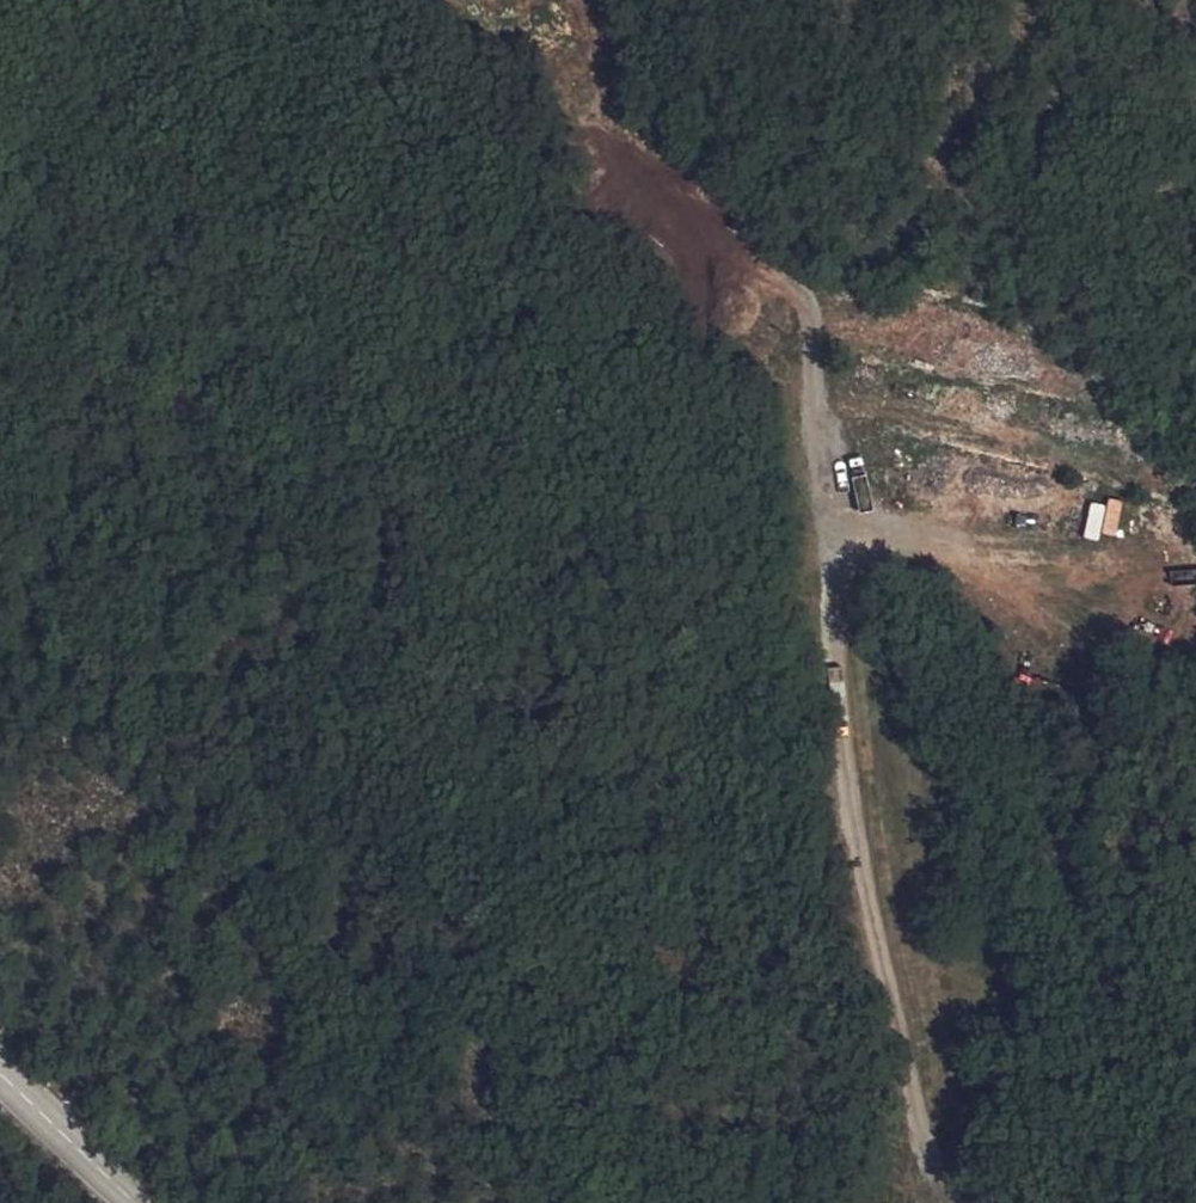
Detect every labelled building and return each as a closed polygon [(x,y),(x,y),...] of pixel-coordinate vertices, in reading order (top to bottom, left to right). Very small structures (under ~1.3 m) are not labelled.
[(845,460),(859,511),(874,507),(860,456),(845,460)] [(1113,540),(1121,505),(1090,498),(1082,532),(1113,540)] [(1168,581),(1195,581),(1195,568),(1168,568),(1168,581)]
